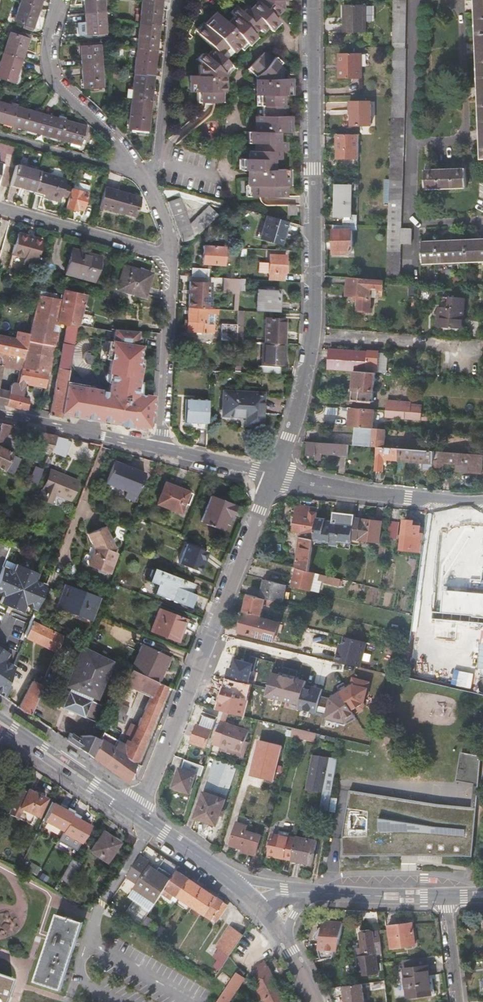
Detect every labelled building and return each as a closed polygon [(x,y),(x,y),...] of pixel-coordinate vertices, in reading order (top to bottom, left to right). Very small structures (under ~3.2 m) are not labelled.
[(18,4),(36,10),(40,0),(19,0),(18,4)] [(102,15),(101,0),(81,0),(82,16),(102,15)] [(254,4),(248,11),(244,8),(239,14),(234,10),(228,16),(231,19),(224,27),(212,16),(201,28),(202,29),(195,37),(211,52),(204,60),(201,57),(195,63),(199,67),(192,75),(192,78),(183,78),(183,95),(190,95),(190,106),(213,105),(213,95),(217,94),(217,76),(223,69),(214,60),(221,53),(224,55),(235,43),(238,46),(246,37),(244,35),(249,29),(255,34),(262,26),(266,29),(274,20),(270,16),(278,7),(278,0),(283,0),(254,0),(254,4)] [(136,26),(154,28),(157,4),(139,1),(136,26)] [(36,10),(18,4),(12,22),(21,26),(20,28),(29,31),(36,10)] [(366,6),(344,7),(345,34),(366,33),(366,23),(374,22),(374,7),(366,7),(366,6)] [(102,15),(82,16),(83,36),(94,35),(95,39),(103,38),(102,15)] [(133,51),(152,53),(154,28),(136,26),(133,51)] [(1,55),(18,61),(22,52),(26,39),(18,36),(17,39),(8,35),(1,55)] [(79,69),(98,68),(97,45),(88,45),(89,48),(77,49),(79,69)] [(130,76),(149,78),(152,53),(133,51),(130,76)] [(254,88),(286,88),(286,81),(278,81),(278,71),(275,69),(279,64),(272,58),(269,61),(261,53),(245,70),(254,78),(254,88)] [(341,80),(363,79),(363,54),(340,55),(341,80)] [(1,55),(0,57),(0,82),(13,86),(15,80),(12,79),(18,61),(1,55)] [(98,68),(79,69),(80,90),(99,89),(98,68)] [(128,101),(147,103),(151,104),(152,98),(147,98),(149,78),(130,76),(128,101)] [(254,129),(286,129),(286,118),(282,118),(283,107),(280,107),(280,97),(286,97),(286,88),(254,88),(254,96),(258,96),(258,106),(261,106),(261,117),(254,117),(254,129)] [(147,103),(128,101),(124,131),(130,132),(129,135),(141,137),(142,133),(144,133),(147,103)] [(349,104),(349,113),(352,113),(352,128),(371,127),(370,103),(349,104)] [(12,109),(0,105),(0,125),(7,127),(12,109)] [(31,134),(36,115),(31,114),(12,109),(7,127),(31,134)] [(54,141),(60,122),(54,121),(36,115),(31,134),(54,141)] [(390,118),(389,161),(402,162),(403,119),(390,118)] [(60,122),(54,141),(75,147),(78,136),(80,128),(60,122)] [(286,129),(254,129),(255,133),(249,133),(249,145),(252,145),(252,153),(246,153),(246,161),(242,161),(242,172),(243,172),(247,172),(247,179),(243,179),(243,187),(247,187),(247,199),(280,199),(280,187),(281,187),(281,171),(266,171),(266,160),(272,160),(272,151),(279,151),(279,144),(273,144),(273,134),(286,134),(286,129)] [(359,136),(338,135),(339,159),(359,160),(359,136)] [(389,161),(388,229),(387,281),(399,282),(400,244),(400,229),(402,162),(389,161)] [(35,175),(36,174),(12,167),(7,186),(30,193),(35,175)] [(465,171),(425,173),(426,191),(446,190),(466,190),(465,171)] [(35,175),(30,193),(40,196),(44,197),(42,201),(54,204),(61,182),(35,175)] [(344,217),(352,218),(353,187),(338,186),(337,217),(344,217)] [(79,194),(73,192),(65,190),(60,210),(68,213),(69,210),(75,212),(80,194),(79,194)] [(100,190),(95,208),(130,219),(135,200),(100,190)] [(190,241),(214,219),(205,209),(184,227),(176,200),(164,204),(176,245),(190,241)] [(292,208),(283,208),(282,217),(291,218),(292,208)] [(343,227),(353,227),(358,227),(358,218),(353,218),(352,222),(343,221),(343,227)] [(283,226),(261,220),(255,242),(276,248),(283,226)] [(343,227),(334,226),(334,255),(341,255),(348,255),(352,256),(353,227),(343,227)] [(400,229),(400,244),(411,244),(411,229),(400,229)] [(17,264),(29,267),(36,240),(11,234),(6,253),(19,257),(17,264)] [(473,242),(473,245),(458,245),(458,243),(445,243),(445,246),(429,247),(429,244),(422,244),(423,266),(425,266),(425,268),(433,268),(433,266),(445,265),(445,267),(461,267),(461,264),(472,264),(472,266),(482,266),(482,242),(473,242)] [(194,266),(215,267),(216,249),(195,248),(194,266)] [(86,274),(89,259),(83,258),(83,255),(70,252),(64,276),(84,281),(86,274)] [(86,274),(84,281),(93,284),(99,262),(89,259),(86,274)] [(284,260),(267,259),(267,266),(258,266),(257,276),(266,276),(266,286),(282,287),(282,278),(283,278),(284,260)] [(142,275),(133,273),(118,269),(112,291),(139,299),(145,276),(142,275)] [(186,281),(201,282),(201,274),(185,274),(185,281),(186,281)] [(383,281),(357,279),(350,279),(347,278),(347,296),(353,297),(358,297),(358,301),(358,312),(369,312),(371,289),(383,290),(383,281)] [(184,311),(196,312),(197,287),(185,286),(184,311)] [(234,295),(235,289),(215,288),(215,296),(234,297),(234,295)] [(72,326),(79,298),(80,295),(57,290),(55,300),(33,296),(28,314),(24,333),(22,342),(48,345),(54,325),(60,326),(55,356),(60,357),(61,349),(67,350),(72,326)] [(253,314),(274,315),(275,295),(254,295),(253,314)] [(439,328),(460,329),(462,309),(463,297),(447,296),(446,307),(437,306),(436,314),(439,314),(439,328)] [(196,312),(184,311),(183,335),(208,336),(208,328),(198,327),(199,316),(203,316),(203,318),(207,318),(207,312),(196,312)] [(261,346),(281,347),(282,322),(262,321),(261,346)] [(118,331),(111,330),(109,343),(108,343),(104,361),(106,362),(102,384),(105,385),(103,393),(82,389),(82,387),(61,383),(55,415),(64,417),(64,413),(73,415),(73,418),(72,419),(80,421),(80,420),(88,421),(88,422),(95,424),(95,423),(100,424),(118,331)] [(15,371),(16,368),(22,342),(24,333),(12,331),(10,338),(0,336),(0,368),(15,371)] [(137,346),(132,346),(134,333),(118,331),(100,424),(141,432),(147,429),(148,417),(149,396),(136,395),(138,383),(134,382),(136,368),(138,360),(135,360),(137,346)] [(216,344),(232,344),(233,332),(217,331),(216,344)] [(22,342),(16,368),(43,372),(48,346),(48,345),(22,342)] [(254,376),(276,377),(276,369),(280,369),(282,347),(281,347),(261,346),(258,346),(257,368),(254,368),(254,376)] [(46,416),(55,418),(55,415),(61,383),(67,350),(61,349),(60,357),(60,358),(57,357),(55,369),(54,368),(46,414),(46,416)] [(327,370),(353,372),(374,374),(385,375),(386,354),(329,350),(327,370)] [(86,354),(83,353),(80,355),(79,357),(78,359),(79,362),(80,363),(82,365),(88,366),(90,356),(86,356),(86,354)] [(21,412),(22,409),(23,400),(16,398),(18,384),(40,388),(43,372),(16,368),(15,371),(13,382),(5,387),(3,395),(0,406),(4,407),(21,412)] [(374,374),(353,372),(351,401),(371,403),(374,374)] [(261,425),(263,394),(224,392),(223,415),(241,416),(241,414),(247,414),(247,416),(246,424),(261,425)] [(386,412),(405,413),(411,414),(411,407),(401,406),(401,403),(378,402),(376,403),(376,411),(386,412)] [(203,425),(204,404),(182,403),(181,425),(203,425)] [(372,429),(374,429),(375,411),(350,409),(349,427),(357,428),(372,429)] [(355,446),(371,448),(372,429),(357,428),(355,446)] [(51,437),(30,432),(26,451),(43,455),(51,437)] [(348,446),(309,443),(308,457),(317,458),(317,460),(322,461),(323,454),(336,456),(336,458),(347,459),(348,446)] [(378,448),(375,471),(382,472),(383,463),(383,460),(387,460),(398,461),(399,450),(378,448)] [(433,452),(399,450),(398,461),(397,477),(404,478),(406,462),(422,463),(423,463),(432,463),(433,452)] [(433,452),(432,463),(432,470),(442,471),(442,465),(456,466),(463,467),(463,472),(481,474),(482,456),(433,452)] [(6,475),(15,457),(7,453),(0,467),(0,472),(6,475)] [(108,463),(100,483),(121,492),(118,499),(127,502),(139,476),(108,463)] [(36,492),(48,497),(48,495),(64,502),(72,484),(45,472),(36,492)] [(151,506),(176,517),(179,508),(181,508),(186,497),(159,486),(151,506)] [(48,497),(36,492),(33,500),(44,505),(48,497)] [(224,519),(228,509),(206,499),(196,524),(217,532),(220,526),(217,525),(220,517),(224,519)] [(310,573),(314,545),(317,518),(319,508),(298,505),(294,532),(302,533),(297,570),(310,573)] [(350,548),(352,539),(354,519),(355,516),(334,513),(332,522),(325,521),(326,519),(317,518),(314,545),(329,547),(329,544),(337,545),(337,546),(350,548)] [(354,519),(352,539),(378,543),(381,523),(354,519)] [(422,551),(424,534),(420,534),(421,527),(413,526),(414,522),(414,520),(405,519),(401,549),(422,551)] [(398,539),(399,520),(390,520),(389,538),(398,539)] [(433,620),(482,623),(482,526),(468,524),(442,532),(433,620)] [(83,567),(102,575),(110,556),(106,555),(108,549),(97,526),(82,534),(90,550),(83,567)] [(193,574),(200,555),(181,547),(173,566),(193,574)] [(187,599),(182,598),(178,596),(183,582),(140,565),(134,578),(143,582),(139,591),(183,609),(187,599)] [(15,613),(18,606),(29,610),(39,587),(28,582),(31,575),(8,566),(6,573),(0,570),(0,607),(15,613)] [(316,575),(310,573),(297,570),(293,588),(311,592),(316,575)] [(338,580),(321,576),(320,582),(336,586),(338,580)] [(264,600),(281,604),(285,586),(262,580),(257,598),(264,600)] [(187,584),(183,582),(178,596),(182,598),(187,584)] [(83,623),(93,599),(63,587),(53,611),(83,623)] [(244,614),(260,617),(264,600),(257,598),(248,596),(244,614)] [(176,627),(178,620),(151,610),(143,632),(167,641),(173,626),(176,627)] [(260,617),(244,614),(239,633),(274,641),(279,622),(272,620),(260,617)] [(20,633),(18,639),(49,654),(56,638),(52,636),(25,622),(20,633)] [(343,645),(340,644),(336,661),(360,667),(366,642),(345,637),(343,645)] [(170,657),(143,644),(131,669),(158,682),(170,657)] [(79,650),(75,647),(57,687),(62,689),(60,693),(91,707),(84,722),(87,723),(89,720),(95,706),(88,703),(106,663),(79,650)] [(230,679),(252,684),(255,672),(258,672),(261,658),(254,656),(252,663),(239,660),(237,670),(232,669),(230,679)] [(272,672),(266,696),(284,700),(291,668),(284,666),(282,674),(272,672)] [(291,668),(284,700),(301,704),(306,684),(307,680),(297,678),(298,669),(291,668)] [(151,696),(144,710),(156,715),(168,687),(158,682),(131,669),(110,716),(122,721),(137,689),(151,696)] [(337,685),(341,691),(355,714),(363,709),(369,681),(353,677),(351,685),(347,687),(344,681),(337,685)] [(36,685),(26,680),(25,683),(24,683),(12,709),(22,716),(36,685)] [(323,688),(306,684),(301,704),(300,709),(317,713),(321,695),(323,688)] [(331,697),(321,695),(317,713),(327,715),(326,718),(345,722),(356,716),(355,714),(341,691),(331,697)] [(53,709),(84,722),(91,707),(60,693),(53,709)] [(153,723),(156,715),(144,710),(141,718),(153,723)] [(192,743),(207,748),(217,719),(206,715),(202,727),(198,725),(192,743)] [(137,727),(131,724),(125,735),(131,738),(126,749),(116,743),(104,766),(127,782),(153,723),(141,718),(137,727)] [(221,721),(213,744),(220,746),(228,749),(229,747),(243,752),(246,741),(250,731),(221,721)] [(316,743),(317,734),(297,729),(292,729),(291,737),(316,743)] [(91,757),(104,766),(116,743),(118,741),(103,732),(100,739),(91,757)] [(70,733),(66,740),(91,757),(100,739),(91,734),(81,736),(79,739),(70,733)] [(228,749),(220,746),(219,749),(246,758),(251,743),(246,741),(243,752),(229,747),(228,749)] [(251,776),(275,782),(283,747),(260,741),(251,776)] [(460,751),(457,779),(479,782),(482,754),(460,751)] [(321,809),(329,811),(338,759),(313,755),(306,789),(324,792),(321,809)] [(202,777),(205,767),(185,761),(182,770),(180,770),(174,788),(191,794),(197,775),(202,777)] [(221,817),(223,810),(229,790),(235,768),(216,762),(207,790),(197,819),(218,827),(221,817)] [(21,789),(10,813),(16,816),(20,808),(38,816),(47,799),(28,790),(27,792),(21,789)] [(473,813),(350,796),(343,835),(343,856),(356,856),(357,852),(401,853),(401,849),(405,849),(409,849),(410,852),(473,858),(473,836),(471,830),(473,813)] [(339,798),(332,798),(330,811),(338,812),(339,798)] [(34,825),(38,816),(20,808),(16,816),(34,825)] [(85,819),(68,808),(55,827),(71,838),(85,819)] [(236,826),(231,848),(243,851),(243,854),(256,857),(260,836),(246,833),(247,828),(236,826)] [(121,843),(105,832),(92,851),(108,862),(121,843)] [(292,862),(296,841),(274,836),(272,845),(271,852),(270,856),(292,862)] [(292,862),(291,864),(312,869),(317,842),(297,838),(296,841),(292,862)] [(163,878),(151,869),(154,864),(143,856),(129,877),(137,882),(140,885),(139,886),(152,895),(150,897),(158,903),(162,898),(172,883),(173,881),(165,876),(163,878)] [(74,858),(63,877),(71,881),(83,863),(74,858)] [(190,882),(178,874),(173,881),(172,883),(162,898),(169,903),(173,896),(178,900),(190,882)] [(140,885),(137,882),(130,893),(145,904),(150,897),(152,895),(139,886),(140,885)] [(202,891),(190,882),(178,900),(190,909),(202,891)] [(214,900),(202,891),(190,909),(202,917),(214,900)] [(222,905),(214,900),(202,917),(206,920),(208,918),(211,921),(216,925),(227,909),(222,906),(222,905)] [(58,914),(37,982),(63,990),(84,922),(58,914)] [(153,923),(147,918),(141,927),(147,931),(153,923)] [(322,927),(316,936),(317,940),(320,940),(318,950),(322,959),(333,958),(335,951),(338,951),(344,922),(325,920),(323,927),(322,927)] [(417,945),(415,924),(403,925),(390,927),(393,948),(417,945)] [(215,949),(223,954),(219,960),(224,965),(243,936),(239,934),(240,932),(237,930),(237,932),(230,927),(215,949)] [(384,954),(381,933),(363,935),(364,943),(365,949),(360,949),(363,978),(381,976),(378,955),(384,954)] [(409,994),(432,991),(428,955),(404,958),(409,994)] [(255,972),(268,966),(266,961),(257,966),(253,968),(255,972)] [(261,989),(276,982),(268,966),(255,972),(253,973),(254,976),(260,986),(261,989)] [(220,1001),(232,1001),(245,978),(244,977),(246,977),(244,975),(246,970),(241,967),(237,970),(220,1001)] [(12,978),(0,974),(0,1001),(4,1001),(12,978)] [(276,982),(261,989),(266,1000),(281,992),(276,982)] [(344,986),(346,1001),(364,1001),(362,984),(344,986)] [(266,1000),(261,989),(260,986),(257,987),(265,1001),(267,1001),(266,1000)] [(266,1000),(267,1001),(286,1001),(281,992),(266,1000)]
